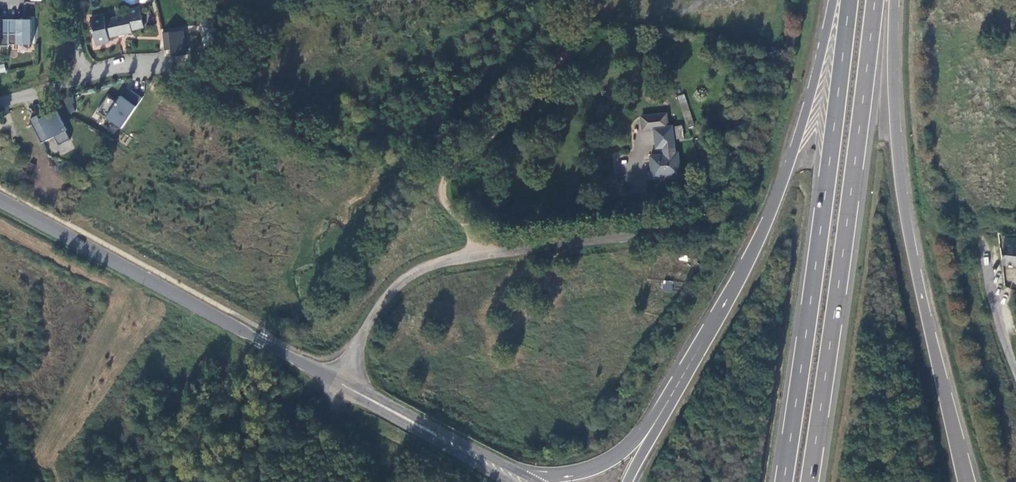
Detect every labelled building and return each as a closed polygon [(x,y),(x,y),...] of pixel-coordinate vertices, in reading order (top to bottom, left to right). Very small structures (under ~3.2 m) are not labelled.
[(93,19),(98,45),(111,43),(110,37),(134,34),(134,30),(146,28),(143,10),(130,13),(131,18),(107,22),(106,16),(93,19)] [(21,19),(6,19),(6,44),(28,44),(28,19),(28,22),(21,22),(21,19)] [(204,23),(210,56),(222,43),(222,42),(216,43),(212,22),(204,23)] [(170,49),(170,56),(183,56),(183,31),(163,32),(163,49),(170,49)] [(223,52),(222,43),(210,56),(212,63),(223,52)] [(123,128),(143,97),(132,90),(126,99),(122,96),(117,103),(108,96),(97,113),(106,120),(107,118),(123,128)] [(73,98),(65,98),(66,113),(74,112),(73,98)] [(31,121),(44,144),(56,137),(61,145),(72,139),(68,131),(69,130),(58,111),(48,116),(49,118),(42,122),(39,116),(31,121)] [(668,115),(642,117),(643,130),(660,129),(669,128),(668,115)] [(673,128),(669,128),(660,129),(661,143),(664,143),(675,142),(673,128)] [(676,153),(675,142),(664,143),(665,154),(651,155),(652,167),(657,167),(658,177),(681,176),(680,153),(676,153)] [(1005,237),(1003,263),(1015,265),(1015,239),(1005,237)] [(662,290),(672,291),(673,281),(663,280),(662,290)]
